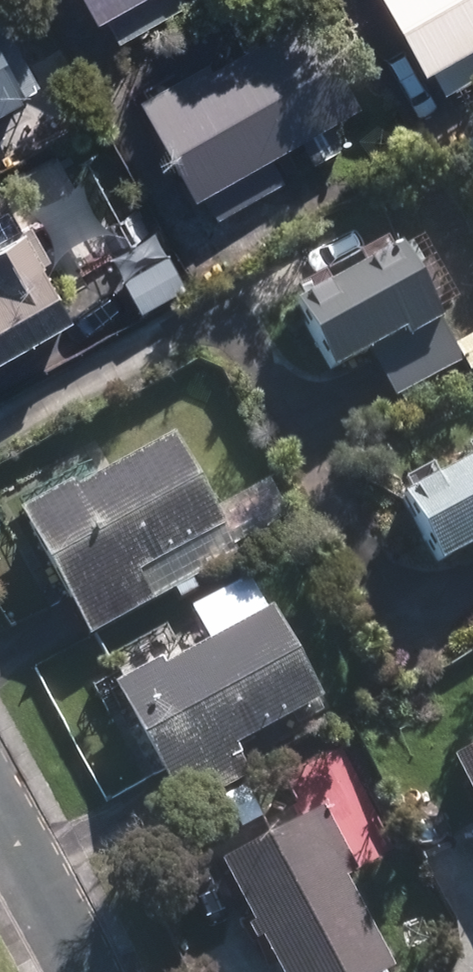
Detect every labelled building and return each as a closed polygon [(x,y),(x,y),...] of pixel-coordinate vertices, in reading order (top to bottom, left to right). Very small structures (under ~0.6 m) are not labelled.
[(99,16),(128,0),(90,0),(99,16)] [(428,65),(472,40),(472,0),(392,0),(428,65)] [(302,17),(146,99),(196,193),(353,110),(302,17)] [(47,104),(0,28),(0,133),(47,104)] [(70,186),(43,201),(84,272),(111,257),(70,186)] [(65,308),(0,194),(0,344),(65,308)] [(404,238),(300,293),(337,363),(376,342),(399,385),(465,350),(404,238)] [(236,552),(176,432),(31,504),(91,624),(236,552)] [(406,497),(437,561),(472,544),(472,464),(406,497)] [(316,693),(270,609),(131,685),(194,800),(254,767),(237,736),(316,693)] [(228,859),(289,971),(370,971),(388,962),(309,816),(228,859)]
